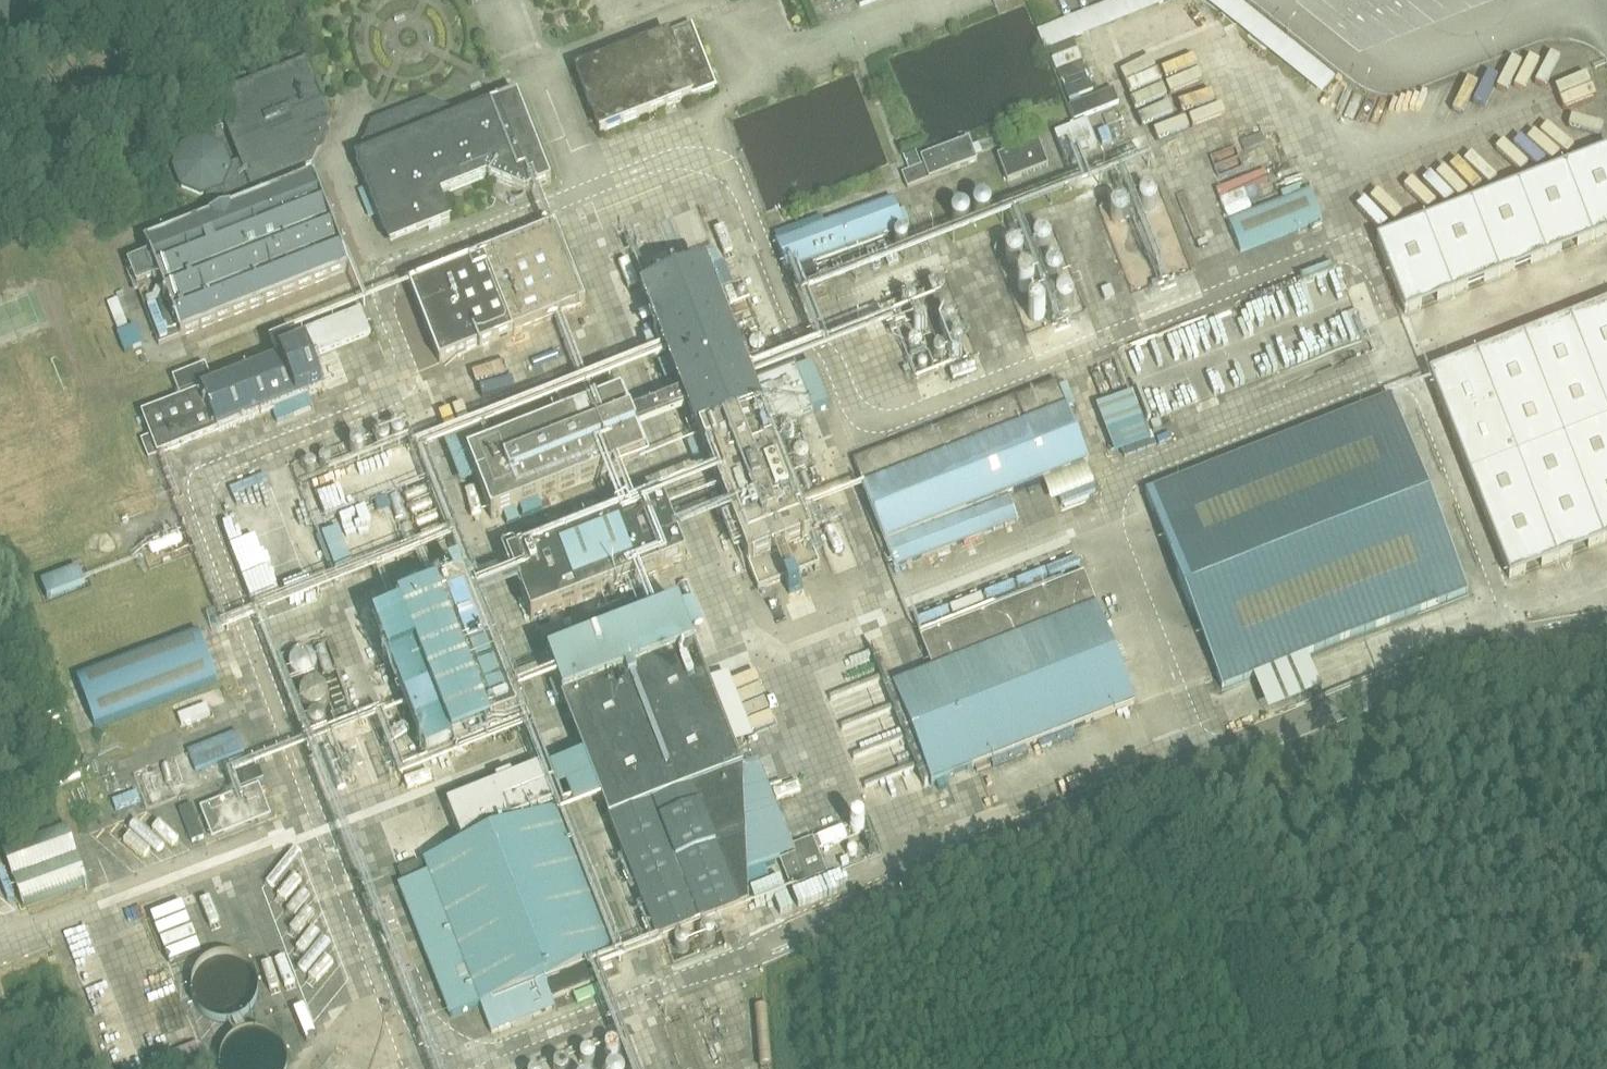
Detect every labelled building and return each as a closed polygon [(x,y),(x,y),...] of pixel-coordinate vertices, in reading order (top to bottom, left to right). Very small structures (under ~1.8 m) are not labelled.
[(1189,0),(1115,0),(1043,24),(1050,46),(1189,0)] [(1333,95),(1347,77),(1247,0),(1210,0),(1333,95)] [(1329,6),(1324,15),(1346,27),(1351,19),(1329,6)] [(716,88),(692,25),(576,70),(600,133),(716,88)] [(1569,40),(1545,50),(1550,61),(1574,52),(1569,40)] [(1551,65),(1557,76),(1587,59),(1580,48),(1551,65)] [(181,187),(184,189),(201,196),(205,195),(210,208),(224,203),(223,199),(313,164),(332,121),(307,59),(214,96),(241,160),(231,164),(224,145),(203,136),(180,145),(171,167),(181,187)] [(1519,84),(1525,98),(1556,83),(1549,69),(1519,84)] [(1474,75),(1472,85),(1457,82),(1451,115),(1464,117),(1465,111),(1481,113),(1487,78),(1474,75)] [(550,181),(517,94),(463,116),(428,100),(372,123),(357,158),(354,159),(390,247),(451,222),(440,196),(488,177),(524,194),(550,181)] [(1597,95),(1566,104),(1569,117),(1601,108),(1597,95)] [(1054,134),(1064,160),(1096,147),(1086,121),(1054,134)] [(1562,153),(1557,148),(1569,138),(1555,121),(1526,146),(1545,168),(1562,153)] [(929,179),(955,169),(977,161),(975,155),(971,144),(969,138),(946,147),(920,158),(923,165),(921,165),(915,151),(903,155),(909,170),(902,173),(907,188),(929,179)] [(1038,140),(997,156),(1007,182),(1048,165),(1038,140)] [(1377,240),(1405,312),(1606,233),(1606,150),(1377,240)] [(312,175),(144,241),(150,255),(128,264),(136,286),(137,286),(158,344),(181,335),(181,336),(349,270),(312,175)] [(1168,208),(1158,185),(1142,192),(1152,215),(1168,208)] [(1228,220),(1241,252),(1322,220),(1309,188),(1228,220)] [(1128,195),(1111,203),(1121,225),(1138,217),(1128,195)] [(775,241),(787,272),(903,229),(892,198),(775,241)] [(585,304),(555,227),(409,285),(439,363),(585,304)] [(728,291),(741,287),(726,246),(713,251),(728,291)] [(1055,275),(1068,271),(1063,255),(1050,259),(1055,275)] [(640,295),(696,439),(699,438),(748,563),(758,589),(819,565),(809,540),(767,432),(814,414),(796,369),(752,386),(706,269),(640,295)] [(1162,287),(1167,299),(1183,292),(1178,280),(1162,287)] [(1060,284),(1061,302),(1077,301),(1075,283),(1060,284)] [(1111,286),(1101,290),(1105,299),(1115,295),(1111,286)] [(1043,324),(1057,318),(1047,296),(1033,302),(1043,324)] [(116,303),(125,325),(135,320),(126,298),(116,303)] [(1430,374),(1511,578),(1606,539),(1606,304),(1430,374)] [(311,405),(308,397),(322,391),(309,358),(370,333),(360,309),(286,337),(292,354),(218,383),(201,390),(202,391),(181,399),(142,415),(150,437),(141,440),(148,459),(157,455),(217,432),(272,409),(275,419),(311,405)] [(1138,360),(1144,375),(1156,370),(1150,355),(1138,360)] [(977,384),(968,359),(923,377),(932,401),(977,384)] [(498,360),(466,372),(471,383),(502,371),(498,360)] [(804,370),(821,408),(835,402),(819,364),(804,370)] [(205,365),(173,378),(181,399),(202,391),(201,390),(218,383),(215,376),(210,378),(205,365)] [(554,386),(566,418),(592,408),(580,376),(554,386)] [(895,568),(991,533),(1018,523),(1008,495),(1088,464),(1066,406),(1056,381),(853,461),(863,485),(885,543),(886,543),(895,568)] [(1380,386),(1359,394),(1364,407),(1145,493),(1222,689),(1468,593),(1390,396),(1385,398),(1380,386)] [(1121,460),(1160,451),(1145,392),(1107,402),(1121,460)] [(645,457),(621,396),(592,408),(566,418),(483,450),(481,444),(473,447),(476,453),(467,456),(491,518),(503,513),(508,525),(519,521),(514,509),(518,507),(522,518),(542,510),(538,499),(645,457)] [(230,453),(253,446),(249,433),(226,441),(230,453)] [(1059,504),(1103,487),(1098,474),(1055,491),(1059,504)] [(336,476),(319,482),(331,517),(349,511),(336,476)] [(280,492),(269,496),(275,515),(287,511),(280,492)] [(685,560),(661,499),(513,557),(511,550),(506,552),(508,559),(507,559),(531,620),(685,560)] [(290,513),(292,524),(310,521),(308,509),(290,513)] [(339,560),(356,554),(346,528),(329,534),(339,560)] [(161,558),(193,544),(187,529),(154,544),(161,558)] [(237,543),(245,565),(275,553),(266,532),(237,543)] [(327,542),(311,547),(322,581),(338,575),(327,542)] [(291,558),(256,586),(271,606),(287,594),(283,588),(302,572),(291,558)] [(49,578),(54,597),(94,588),(89,568),(49,578)] [(920,638),(932,670),(893,686),(931,785),(1135,705),(1096,606),(1095,606),(1083,574),(920,638)] [(390,658),(428,755),(490,730),(516,719),(462,583),(400,607),(416,648),(390,658)] [(748,906),(742,770),(694,649),(679,610),(547,662),(562,700),(609,822),(656,942),(748,906)] [(95,726),(218,680),(200,631),(77,677),(95,726)] [(331,674),(345,671),(339,646),(325,650),(331,674)] [(300,681),(323,677),(320,662),(297,666),(300,681)] [(307,684),(311,707),(335,703),(330,680),(307,684)] [(368,715),(380,713),(373,685),(362,687),(368,715)] [(205,703),(184,711),(188,723),(209,714),(205,703)] [(742,734),(745,743),(777,731),(774,722),(742,734)] [(463,840),(554,804),(540,767),(448,804),(463,840)] [(144,770),(111,781),(122,813),(155,802),(144,770)] [(419,774),(421,788),(445,785),(443,771),(419,774)] [(776,782),(792,822),(818,812),(803,771),(776,782)] [(197,790),(201,804),(228,796),(224,783),(197,790)] [(270,816),(258,785),(200,808),(212,838),(270,816)] [(551,999),(591,983),(583,964),(613,952),(556,808),(447,851),(442,839),(418,848),(423,860),(422,861),(426,871),(479,1005),(480,1004),(491,1034),(555,1009),(551,999)] [(825,834),(828,849),(875,838),(868,811),(847,816),(850,828),(825,834)] [(88,883),(67,826),(2,850),(23,907),(88,883)] [(791,888),(827,873),(822,862),(812,838),(791,846),(795,854),(780,860),(791,888)] [(301,842),(267,856),(294,921),(327,908),(301,842)] [(420,861),(399,869),(403,880),(403,881),(425,873),(420,861)] [(874,880),(895,874),(892,864),(871,871),(874,880)] [(764,866),(747,874),(747,886),(769,877),(764,866)] [(403,880),(396,883),(395,883),(449,1015),(479,1005),(426,871),(425,873),(403,881),(403,880)] [(92,988),(111,981),(92,927),(73,933),(92,988)] [(227,1039),(238,1047),(254,1025),(244,1017),(251,1008),(228,991),(212,1014),(234,1030),(227,1039)] [(131,1019),(114,1025),(118,1038),(135,1032),(131,1019)] [(612,1068),(629,1068),(619,1061),(612,1068)]
